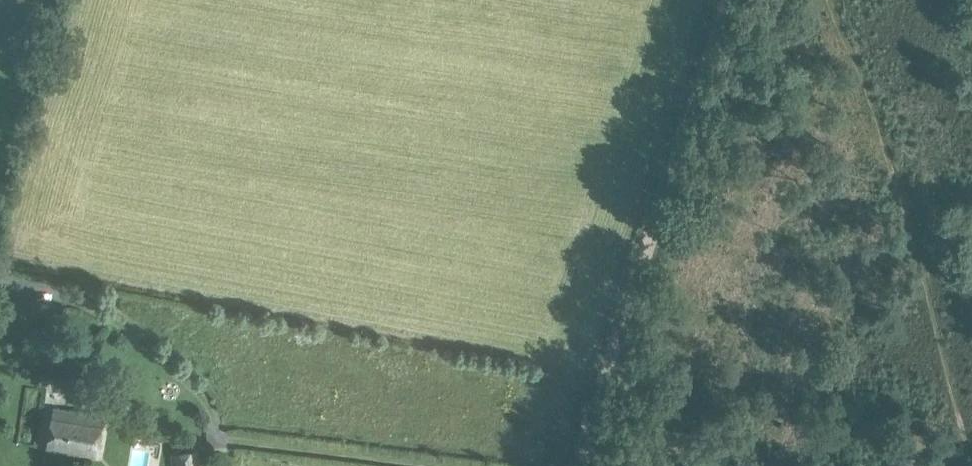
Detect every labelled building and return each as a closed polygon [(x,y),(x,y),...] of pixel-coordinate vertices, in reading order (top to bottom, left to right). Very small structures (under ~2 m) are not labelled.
[(55,406),(48,450),(97,458),(104,414),(55,406)] [(173,451),(176,465),(201,465),(198,447),(173,451)]
